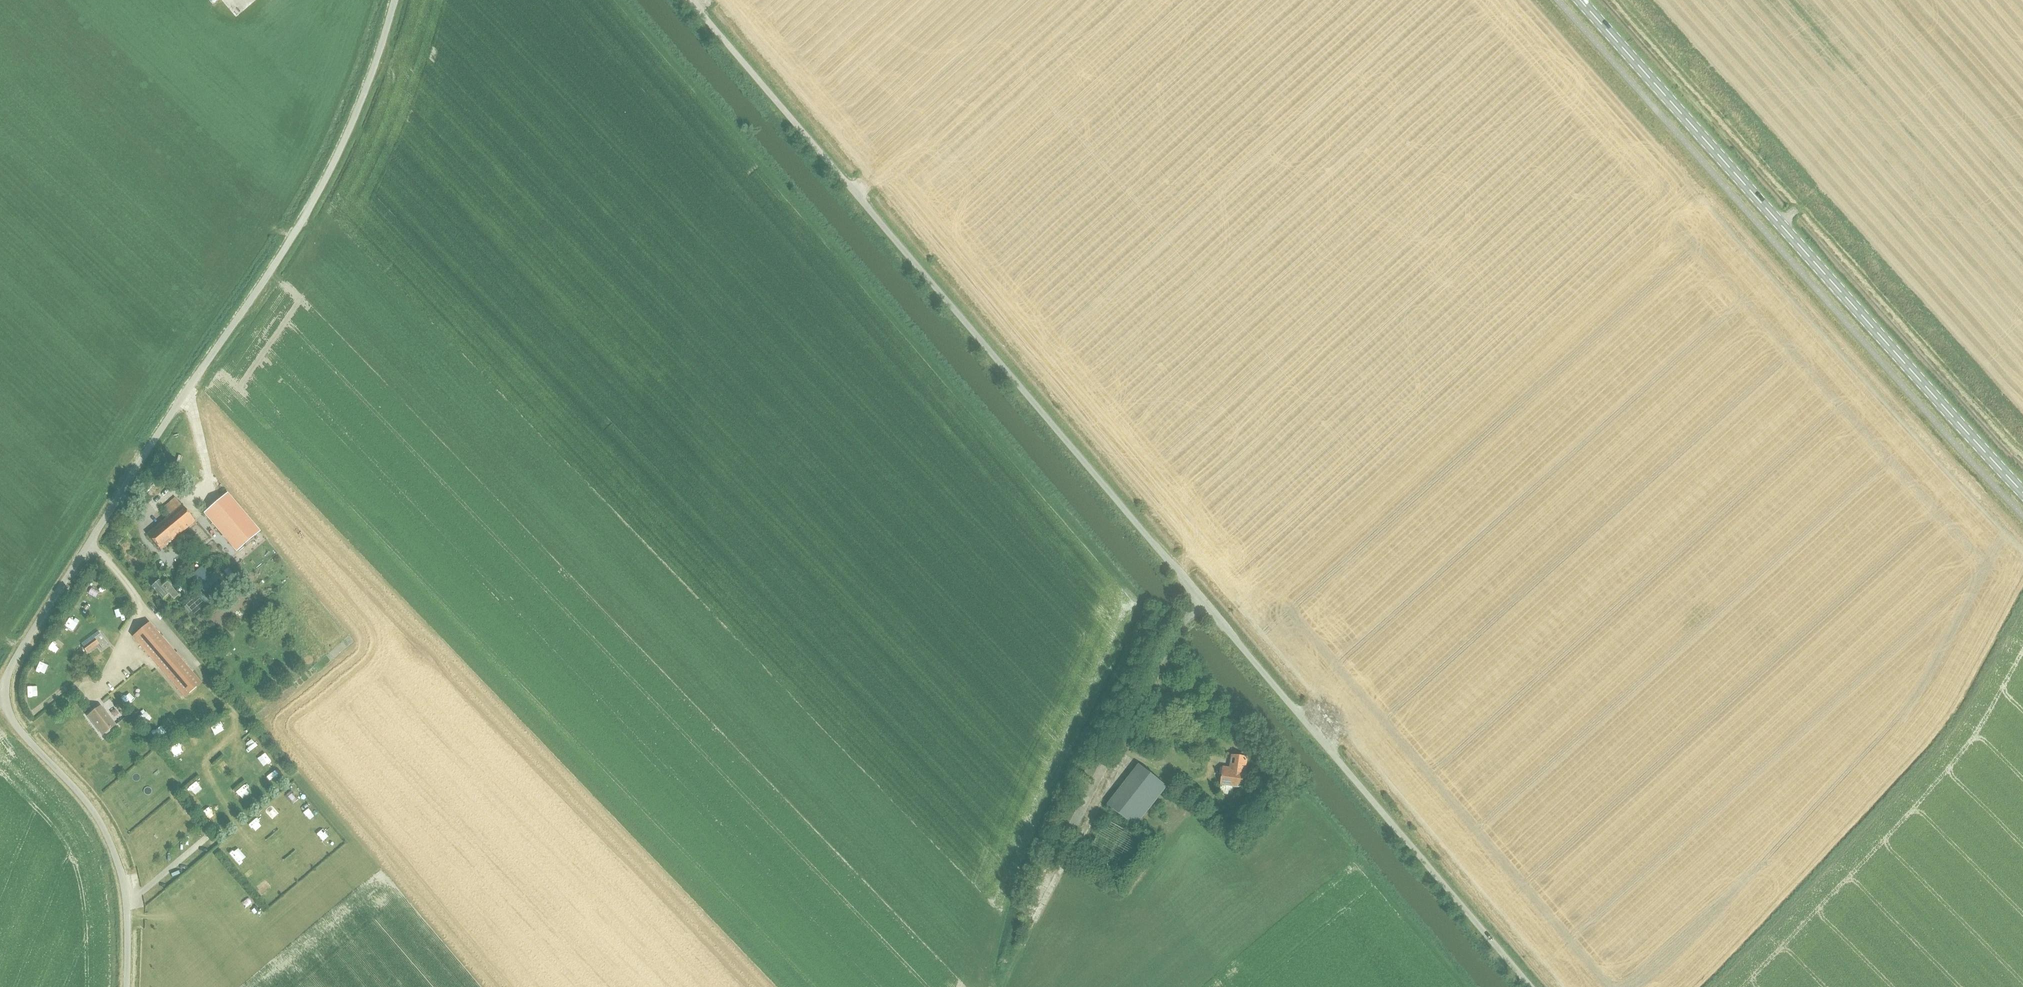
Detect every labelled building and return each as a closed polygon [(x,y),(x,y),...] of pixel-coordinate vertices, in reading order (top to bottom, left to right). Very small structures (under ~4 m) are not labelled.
[(160,483),(169,475),(161,465),(151,472),(160,483)] [(206,511),(204,513),(236,551),(239,549),(260,531),(228,493),(206,511)] [(160,550),(195,521),(181,505),(147,535),(160,550)] [(196,575),(192,579),(204,592),(220,578),(214,571),(210,576),(201,566),(194,573),(196,575)] [(238,580),(228,567),(224,571),(234,584),(238,580)] [(173,600),(178,596),(166,582),(162,585),(158,580),(151,586),(163,599),(168,594),(173,600)] [(75,602),(71,611),(80,615),(84,607),(75,602)] [(186,606),(183,609),(188,615),(192,612),(186,606)] [(132,637),(152,660),(184,697),(201,683),(149,623),(132,637)] [(102,648),(108,644),(100,634),(82,647),(86,652),(98,644),(102,648)] [(39,678),(43,668),(33,664),(29,674),(39,678)] [(110,729),(115,725),(101,706),(99,707),(97,707),(94,709),(94,712),(87,716),(102,735),(104,734),(106,734),(110,731),(110,729)] [(154,718),(147,721),(150,728),(157,725),(154,718)] [(1242,788),(1245,771),(1247,758),(1232,756),(1230,768),(1223,767),(1220,785),(1221,785),(1220,794),(1232,796),(1233,787),(1242,788)] [(1135,827),(1167,787),(1139,764),(1107,805),(1135,827)]
